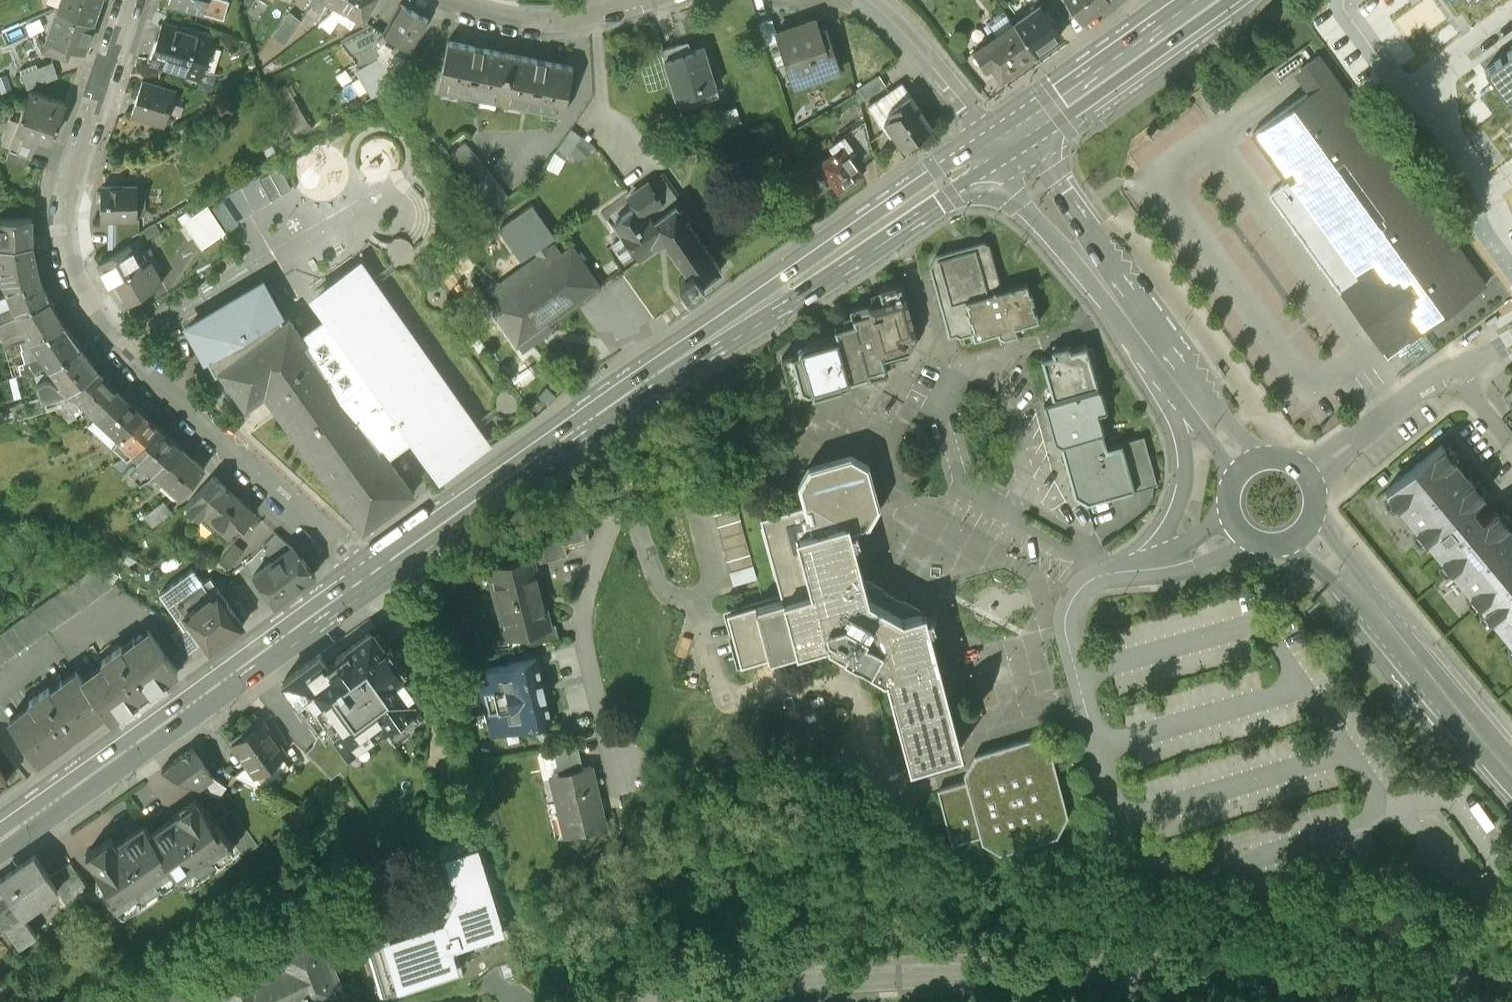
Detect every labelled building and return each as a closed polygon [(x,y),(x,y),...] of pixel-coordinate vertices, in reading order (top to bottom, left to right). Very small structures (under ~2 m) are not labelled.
[(57,5),(94,18),(100,0),(59,0),(57,5)] [(202,9),(205,0),(172,0),(202,9)] [(309,1),(323,8),(327,0),(310,0),(309,1)] [(336,3),(331,13),(347,22),(352,12),(363,19),(367,11),(372,14),(376,6),(372,4),(374,0),(338,0),(336,3)] [(1065,18),(1074,12),(1066,0),(1052,0),(1065,18)] [(1074,12),(1080,20),(1108,0),(1066,0),(1074,12)] [(1013,21),(1035,51),(1061,33),(1039,2),(1013,21)] [(430,19),(402,3),(385,32),(386,32),(390,35),(387,41),(394,45),(398,39),(413,48),(430,19)] [(94,18),(57,5),(56,5),(47,33),(50,34),(46,47),(66,54),(70,42),(84,47),(94,18)] [(287,40),(304,15),(291,7),(275,31),(287,40)] [(778,40),(777,34),(775,31),(771,18),(759,22),(766,44),(778,40)] [(775,31),(777,34),(815,21),(814,18),(775,31)] [(815,21),(777,34),(778,40),(793,84),(838,69),(825,29),(819,31),(815,21)] [(1001,75),(1035,51),(1013,21),(974,49),(985,65),(991,61),(1001,75)] [(213,38),(163,22),(150,62),(199,78),(213,38)] [(362,65),(384,52),(380,47),(385,44),(379,37),(386,32),(385,32),(372,23),(342,39),(351,53),(354,51),(362,65)] [(500,100),(511,53),(448,39),(437,86),(500,100)] [(681,44),(661,51),(679,105),(704,97),(702,90),(715,86),(702,48),(684,53),(681,44)] [(1485,69),(1511,106),(1511,49),(1485,69)] [(393,69),(401,79),(411,73),(420,57),(410,51),(393,69)] [(511,53),(500,100),(561,113),(571,66),(511,53)] [(1293,103),(1293,104),(1275,117),(1275,116),(1273,118),(1254,132),(1253,132),(1252,133),(1267,153),(1267,154),(1268,156),(1269,155),(1287,181),(1269,194),(1281,210),(1283,213),(1331,278),(1344,296),(1343,296),(1344,298),(1344,297),(1387,356),(1467,298),(1469,297),(1468,297),(1483,286),(1484,286),(1485,285),(1484,284),(1471,267),(1472,267),(1471,265),(1470,266),(1458,249),(1459,249),(1457,246),(1457,247),(1444,229),(1445,229),(1443,227),(1430,210),(1431,210),(1429,208),(1416,191),(1417,191),(1403,172),(1403,171),(1402,170),(1401,170),(1389,153),(1389,152),(1388,150),(1387,151),(1375,133),(1374,131),(1373,132),(1361,114),(1362,114),(1360,112),(1359,112),(1347,95),(1348,95),(1346,93),(1346,94),(1333,76),(1334,76),(1333,74),(1332,75),(1320,58),(1320,57),(1319,55),(1316,57),(1317,57),(1303,67),(1302,67),(1300,69),(1301,70),(1302,70),(1315,88),(1295,102),(1293,103)] [(23,68),(28,83),(58,72),(52,58),(23,68)] [(879,74),(860,86),(866,96),(886,84),(879,74)] [(142,78),(131,108),(165,119),(175,89),(142,78)] [(51,135),(65,98),(30,85),(16,123),(51,135)] [(891,113),(884,118),(901,145),(929,126),(909,95),(888,109),(891,113)] [(863,156),(872,150),(864,119),(844,133),(845,134),(854,146),(855,145),(863,156)] [(570,129),(553,151),(563,158),(579,136),(570,129)] [(863,163),(862,157),(863,156),(855,145),(854,146),(845,134),(829,145),(832,149),(817,160),(837,188),(861,171),(858,167),(863,163)] [(467,138),(451,150),(490,199),(506,186),(467,138)] [(660,199),(667,209),(675,203),(678,208),(680,206),(682,208),(686,205),(663,173),(649,183),(660,199)] [(102,214),(110,214),(136,215),(136,183),(102,182),(102,214)] [(692,215),(686,205),(682,208),(680,206),(678,208),(675,203),(667,209),(654,217),(647,207),(660,199),(649,183),(648,182),(629,195),(635,205),(614,220),(638,255),(664,237),(670,246),(667,248),(669,250),(672,248),(678,257),(675,259),(677,261),(679,259),(685,268),(682,270),(684,272),(676,277),(686,291),(720,268),(710,255),(713,253),(711,251),(708,252),(702,243),(705,241),(704,239),(701,241),(695,232),(697,230),(696,228),(693,230),(687,221),(690,219),(689,218),(692,215)] [(497,295),(487,302),(515,342),(598,285),(570,244),(562,249),(556,239),(549,244),(546,240),(555,234),(532,202),(499,225),(521,258),(533,250),(535,253),(490,284),(497,295)] [(210,209),(188,224),(203,246),(226,231),(210,209)] [(33,238),(32,211),(0,212),(0,239),(33,238)] [(109,244),(138,228),(139,215),(136,215),(110,214),(109,244)] [(144,249),(142,239),(139,234),(129,239),(128,238),(98,255),(111,278),(117,275),(130,297),(161,279),(144,249)] [(970,333),(971,338),(1039,319),(1036,309),(1034,310),(1032,302),(1034,301),(1031,291),(1029,291),(1026,282),(1002,288),(988,237),(972,242),(974,247),(936,257),(944,283),(940,284),(936,290),(941,307),(947,329),(953,327),(955,334),(960,336),(970,333)] [(33,238),(0,239),(0,257),(3,273),(39,266),(33,238)] [(329,319),(415,441),(443,481),(494,445),(365,262),(314,297),(329,319)] [(39,266),(3,273),(12,296),(16,307),(49,294),(39,266)] [(868,303),(884,361),(908,354),(904,338),(917,334),(902,280),(878,286),(882,299),(868,303)] [(265,389),(363,527),(413,491),(382,449),(304,338),(289,318),(284,321),(262,282),(189,324),(216,372),(220,368),(246,403),(265,389)] [(0,313),(0,326),(1,330),(24,321),(31,332),(64,316),(49,294),(16,307),(0,313)] [(12,296),(0,300),(0,306),(0,313),(16,307),(12,296)] [(849,379),(867,374),(869,369),(868,365),(884,361),(868,303),(851,308),(855,321),(835,326),(837,334),(849,379)] [(64,316),(31,332),(43,351),(50,360),(80,339),(64,316)] [(304,338),(382,449),(385,447),(392,456),(415,441),(329,319),(304,338)] [(842,388),(841,381),(849,379),(837,334),(822,338),(824,343),(800,349),(800,351),(782,356),(794,400),(817,394),(842,388)] [(60,375),(58,376),(48,372),(32,377),(34,384),(39,382),(41,390),(61,384),(67,383),(69,381),(96,362),(80,339),(50,360),(60,375)] [(1070,348),(1070,346),(1067,344),(1051,348),(1052,353),(1041,356),(1052,398),(1099,386),(1087,343),(1070,348)] [(33,364),(50,360),(43,351),(24,356),(26,362),(31,359),(33,364)] [(96,362),(69,381),(76,388),(96,409),(123,388),(96,362)] [(68,394),(76,388),(69,381),(67,383),(61,384),(68,394)] [(1060,443),(1103,432),(1111,429),(1099,386),(1052,398),(1043,401),(1055,444),(1060,443)] [(123,388),(96,409),(102,416),(119,432),(143,407),(123,388)] [(1504,397),(1511,409),(1511,391),(1504,397)] [(143,407),(119,432),(118,433),(122,436),(146,410),(143,407)] [(102,416),(96,409),(88,417),(94,424),(102,416)] [(146,410),(122,436),(133,447),(158,421),(146,410)] [(181,442),(158,421),(133,447),(156,468),(181,442)] [(1107,447),(1103,432),(1060,443),(1074,494),(1086,502),(1135,488),(1129,467),(1122,443),(1107,447)] [(1122,443),(1129,467),(1150,461),(1143,437),(1122,443)] [(181,442),(156,468),(180,490),(204,464),(181,442)] [(1385,490),(1399,507),(1401,506),(1415,523),(1413,524),(1452,572),(1454,571),(1468,588),(1466,590),(1493,622),(1495,620),(1510,638),(1508,640),(1511,645),(1511,533),(1507,526),(1508,525),(1495,508),(1481,519),(1470,506),(1484,495),(1470,478),(1468,479),(1454,461),(1455,460),(1442,444),(1385,490)] [(880,502),(868,460),(850,450),(809,460),(797,480),(802,499),(806,513),(764,525),(783,594),(727,610),(741,660),(826,638),(886,672),(909,757),(959,743),(951,712),(941,677),(923,609),(921,610),(903,599),(900,603),(878,590),(881,586),(862,575),(856,551),(849,527),(869,521),(880,502)] [(1129,467),(1135,488),(1156,482),(1150,461),(1129,467)] [(196,504),(199,502),(205,508),(229,530),(238,520),(242,524),(255,510),(214,472),(189,498),(196,504)] [(709,488),(730,570),(754,564),(733,482),(709,488)] [(153,522),(171,508),(164,497),(145,511),(153,522)] [(205,508),(199,502),(196,504),(189,498),(186,502),(199,514),(205,508)] [(761,510),(764,525),(806,513),(802,499),(761,510)] [(560,526),(564,543),(565,543),(589,538),(583,510),(556,516),(558,526),(560,526)] [(560,526),(558,526),(533,532),(539,559),(567,552),(565,543),(564,543),(560,526)] [(271,554),(287,540),(276,529),(262,544),(271,554)] [(235,540),(219,559),(228,566),(244,548),(235,540)] [(273,557),(292,544),(287,540),(271,554),(273,557)] [(274,600),(314,572),(302,554),(300,556),(292,544),(273,557),(253,571),(274,600)] [(549,621),(533,554),(488,565),(505,634),(525,629),(550,623),(549,621)] [(754,564),(730,570),(733,581),(756,575),(754,564)] [(193,567),(160,590),(183,623),(184,624),(191,619),(209,646),(243,622),(224,595),(210,575),(203,581),(193,567)] [(112,582),(91,568),(0,630),(0,660),(112,582)] [(184,624),(183,623),(173,630),(192,658),(209,646),(191,619),(184,624)] [(550,623),(525,629),(528,641),(558,634),(554,620),(549,621),(550,623)] [(110,715),(177,668),(149,627),(147,628),(151,633),(138,642),(133,635),(101,657),(106,664),(84,679),(105,708),(110,715)] [(399,729),(421,713),(412,701),(419,696),(401,671),(406,668),(390,645),(382,650),(369,631),(335,655),(337,657),(328,663),(320,651),(283,678),(297,698),(302,695),(325,727),(330,723),(348,750),(384,724),(387,729),(396,724),(399,729)] [(537,655),(478,668),(492,731),(551,717),(537,655)] [(105,708),(84,679),(79,672),(65,682),(61,675),(29,698),(34,704),(13,719),(10,714),(8,715),(37,756),(105,708)] [(231,738),(248,763),(256,773),(281,756),(286,752),(263,719),(249,729),(247,727),(231,738)] [(976,757),(978,764),(972,772),(966,774),(937,781),(950,832),(979,824),(981,831),(998,841),(1055,827),(1065,808),(1048,745),(1030,734),(980,748),(980,749),(976,757)] [(576,736),(554,742),(559,766),(582,760),(576,736)] [(191,745),(161,766),(196,784),(200,776),(209,770),(191,745)] [(256,773),(248,763),(234,775),(259,789),(292,771),(281,756),(256,773)] [(582,760),(559,766),(551,768),(565,827),(605,817),(591,758),(582,760)] [(149,831),(175,870),(181,879),(183,878),(180,874),(193,865),(196,869),(215,856),(213,852),(228,842),(230,846),(232,845),(216,820),(212,822),(195,796),(175,810),(178,814),(171,818),(170,817),(149,831)] [(102,883),(119,908),(121,907),(118,903),(138,890),(141,893),(160,880),(158,876),(170,868),(173,871),(175,870),(149,831),(143,823),(122,836),(123,838),(118,842),(112,832),(86,849),(107,880),(102,883)] [(443,913),(365,938),(381,986),(460,961),(453,941),(504,924),(501,912),(503,907),(498,905),(475,831),(441,841),(456,889),(443,913)] [(0,875),(0,923),(5,919),(21,941),(35,931),(16,905),(37,891),(41,896),(56,886),(58,884),(50,873),(35,852),(32,854),(31,853),(0,875)] [(56,886),(69,906),(87,885),(70,859),(50,873),(58,884),(56,886)] [(259,974),(251,959),(205,983),(204,984),(202,986),(201,988),(200,990),(199,993),(199,996),(200,999),(201,1001),(202,1001),(288,1001),(297,997),(299,1001),(326,1001),(330,1000),(326,991),(337,986),(336,981),(337,976),(324,947),(319,945),(313,932),(275,950),(281,964),(259,974)]
